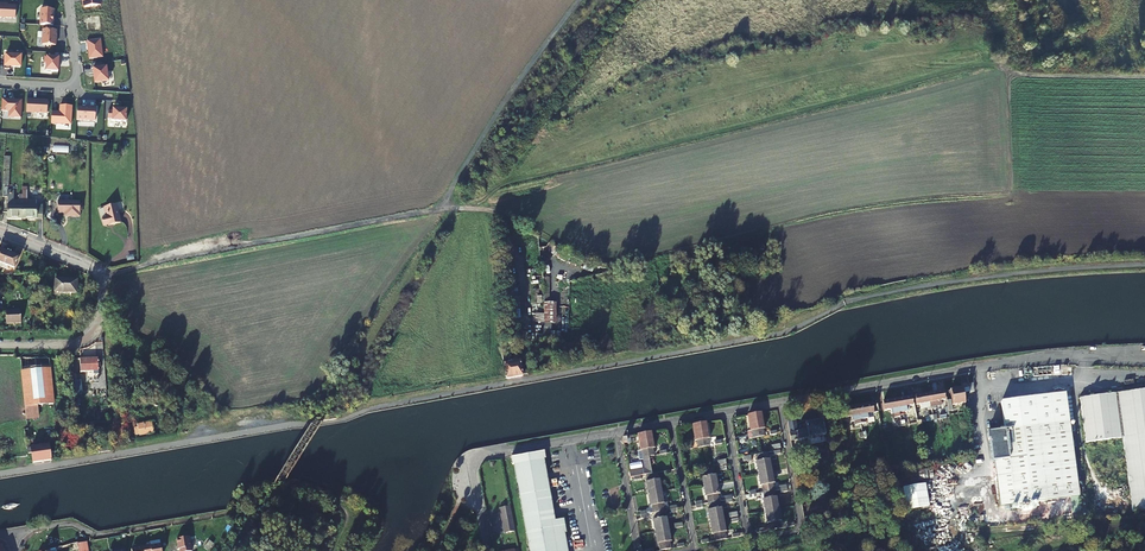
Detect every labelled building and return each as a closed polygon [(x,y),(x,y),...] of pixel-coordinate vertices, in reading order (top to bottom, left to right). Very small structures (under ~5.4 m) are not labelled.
[(0,4),(0,18),(15,19),(15,6),(5,6),(5,4),(0,4)] [(40,25),(53,26),(53,21),(53,18),(54,10),(41,10),(40,25)] [(57,36),(57,31),(43,30),(42,45),(55,46),(56,36),(57,36)] [(60,63),(60,58),(45,57),(44,64),(46,64),(46,71),(58,72),(58,63),(60,63)] [(103,63),(91,65),(92,69),(93,69),(94,76),(95,86),(108,85),(106,67),(103,68),(103,63)] [(21,101),(2,100),(1,112),(9,112),(9,118),(21,119),(21,101)] [(48,101),(27,100),(26,113),(47,114),(48,101)] [(56,114),(52,113),(51,124),(71,125),(72,107),(60,106),(59,113),(56,113),(56,114)] [(96,109),(77,107),(76,121),(95,122),(96,109)] [(120,110),(113,110),(112,122),(126,122),(127,110),(120,110)] [(21,222),(22,199),(18,199),(18,205),(12,205),(13,190),(7,191),(7,157),(3,157),(2,201),(7,201),(6,222),(21,222)] [(40,223),(40,209),(34,209),(34,205),(26,205),(26,194),(22,194),(22,199),(21,222),(40,223)] [(67,216),(67,219),(78,219),(78,205),(56,204),(56,216),(63,216),(67,216)] [(107,229),(113,228),(114,208),(104,211),(106,221),(101,222),(103,229),(106,228),(107,229)] [(16,259),(7,255),(3,266),(12,270),(16,259)] [(554,339),(568,340),(569,301),(561,301),(560,331),(549,331),(550,322),(555,323),(556,301),(549,301),(549,276),(544,276),(542,335),(554,335),(554,339)] [(52,293),(74,295),(75,282),(62,281),(62,282),(53,282),(52,293)] [(543,321),(543,312),(535,312),(535,321),(543,321)] [(19,325),(18,313),(3,313),(4,326),(19,325)] [(523,378),(522,377),(518,352),(514,353),(515,363),(507,364),(505,354),(502,355),(506,376),(507,381),(523,378)] [(36,405),(54,404),(49,359),(21,362),(25,406),(36,405)] [(98,359),(80,360),(80,373),(98,372),(98,359)] [(960,379),(962,389),(969,388),(969,385),(967,377),(960,379)] [(82,396),(81,381),(74,382),(75,396),(82,396)] [(965,404),(962,389),(950,391),(953,406),(965,404)] [(1080,398),(1086,443),(1122,439),(1130,512),(1144,511),(1144,391),(1080,398)] [(929,395),(932,412),(936,412),(936,409),(942,408),(941,402),(945,401),(943,393),(929,395)] [(932,412),(929,395),(915,398),(916,406),(920,405),(921,412),(928,411),(928,413),(932,412)] [(993,463),(999,508),(1069,500),(1071,514),(1079,513),(1066,395),(1001,403),(1005,432),(988,434),(991,463),(993,463)] [(897,401),(900,418),(904,417),(903,415),(910,414),(909,407),(912,407),(911,398),(897,401)] [(900,418),(897,401),(883,403),(885,412),(888,411),(890,417),(896,416),(896,419),(900,418)] [(878,409),(880,419),(886,418),(885,415),(882,415),(880,404),(877,404),(878,409)] [(38,420),(36,405),(21,407),(23,425),(25,440),(33,439),(30,421),(38,420)] [(857,408),(860,425),(864,424),(864,422),(871,421),(870,414),(873,414),(872,405),(857,408)] [(860,425),(857,408),(843,410),(845,419),(849,418),(850,424),(856,423),(857,426),(860,425)] [(289,409),(269,413),(270,421),(290,417),(289,409)] [(755,415),(759,438),(765,437),(763,430),(765,429),(762,414),(755,415)] [(755,415),(747,417),(750,432),(752,432),(753,439),(759,438),(755,415)] [(789,435),(790,442),(808,439),(824,437),(822,422),(805,425),(806,432),(789,435)] [(136,435),(139,435),(139,436),(154,434),(152,423),(137,425),(138,428),(134,429),(136,435)] [(699,425),(703,448),(709,447),(708,440),(709,439),(707,424),(699,425)] [(699,425),(692,426),(695,442),(696,442),(698,449),(703,448),(699,425)] [(645,435),(648,458),(654,457),(653,450),(655,449),(652,434),(645,435)] [(629,473),(630,479),(634,478),(641,477),(647,476),(652,475),(648,458),(645,435),(637,436),(640,452),(642,451),(645,470),(629,473)] [(31,448),(32,459),(33,463),(51,461),(50,453),(56,452),(54,438),(48,439),(49,446),(31,448)] [(100,449),(101,453),(111,452),(112,451),(112,450),(112,447),(112,445),(111,438),(110,438),(97,440),(98,447),(100,449)] [(563,535),(565,534),(563,521),(554,522),(544,460),(545,460),(544,453),(535,454),(535,456),(521,459),(521,457),(511,459),(513,465),(514,465),(528,550),(566,550),(563,535)] [(765,473),(772,472),(770,461),(769,461),(767,453),(762,454),(765,473)] [(762,454),(756,455),(758,463),(756,464),(758,475),(765,473),(762,454)] [(710,487),(718,486),(716,476),(714,477),(713,469),(707,470),(710,487)] [(707,470),(702,471),(703,479),(701,479),(703,488),(710,487),(707,470)] [(769,492),(774,491),(773,484),(774,484),(772,472),(765,473),(769,492)] [(765,473),(758,475),(760,486),(762,486),(763,493),(769,492),(765,473)] [(655,494),(662,493),(660,481),(658,481),(657,474),(652,475),(655,494)] [(652,475),(647,476),(648,483),(646,484),(648,495),(655,494),(652,475)] [(907,509),(929,505),(925,481),(902,486),(907,509)] [(713,503),(718,502),(717,495),(719,494),(718,486),(710,487),(713,503)] [(710,487),(703,488),(705,497),(707,497),(708,504),(713,503),(710,487)] [(772,511),(779,510),(777,498),(775,499),(774,491),(769,492),(772,511)] [(769,492),(763,493),(764,500),(762,501),(764,512),(772,511),(769,492)] [(658,513),(664,512),(663,505),(664,504),(662,493),(655,494),(658,513)] [(655,494),(648,495),(650,507),(652,507),(653,514),(658,513),(655,494)] [(717,522),(724,521),(722,509),(720,509),(718,502),(713,503),(717,522)] [(713,503),(708,504),(709,511),(707,512),(709,524),(717,522),(713,503)] [(979,523),(986,522),(984,507),(977,508),(979,523)] [(513,533),(509,508),(499,510),(503,535),(513,533)] [(772,511),(775,530),(781,529),(780,522),(781,522),(779,510),(772,511)] [(772,511),(764,512),(766,524),(768,524),(770,531),(775,530),(772,511)] [(662,532),(669,531),(667,519),(665,519),(664,512),(658,513),(662,532)] [(658,513),(653,514),(655,521),(653,522),(655,533),(662,532),(658,513)] [(717,522),(720,541),(725,540),(724,533),(726,532),(724,521),(717,522)] [(717,522),(709,524),(711,535),(713,534),(715,542),(720,541),(717,522)] [(662,532),(665,550),(671,550),(670,543),(671,542),(669,531),(662,532)] [(655,533),(657,545),(659,544),(660,550),(664,550),(665,550),(662,532),(655,533)] [(176,540),(178,550),(180,550),(191,550),(189,538),(176,540)] [(77,544),(78,546),(79,550),(88,550),(87,542),(83,543),(77,544)]
